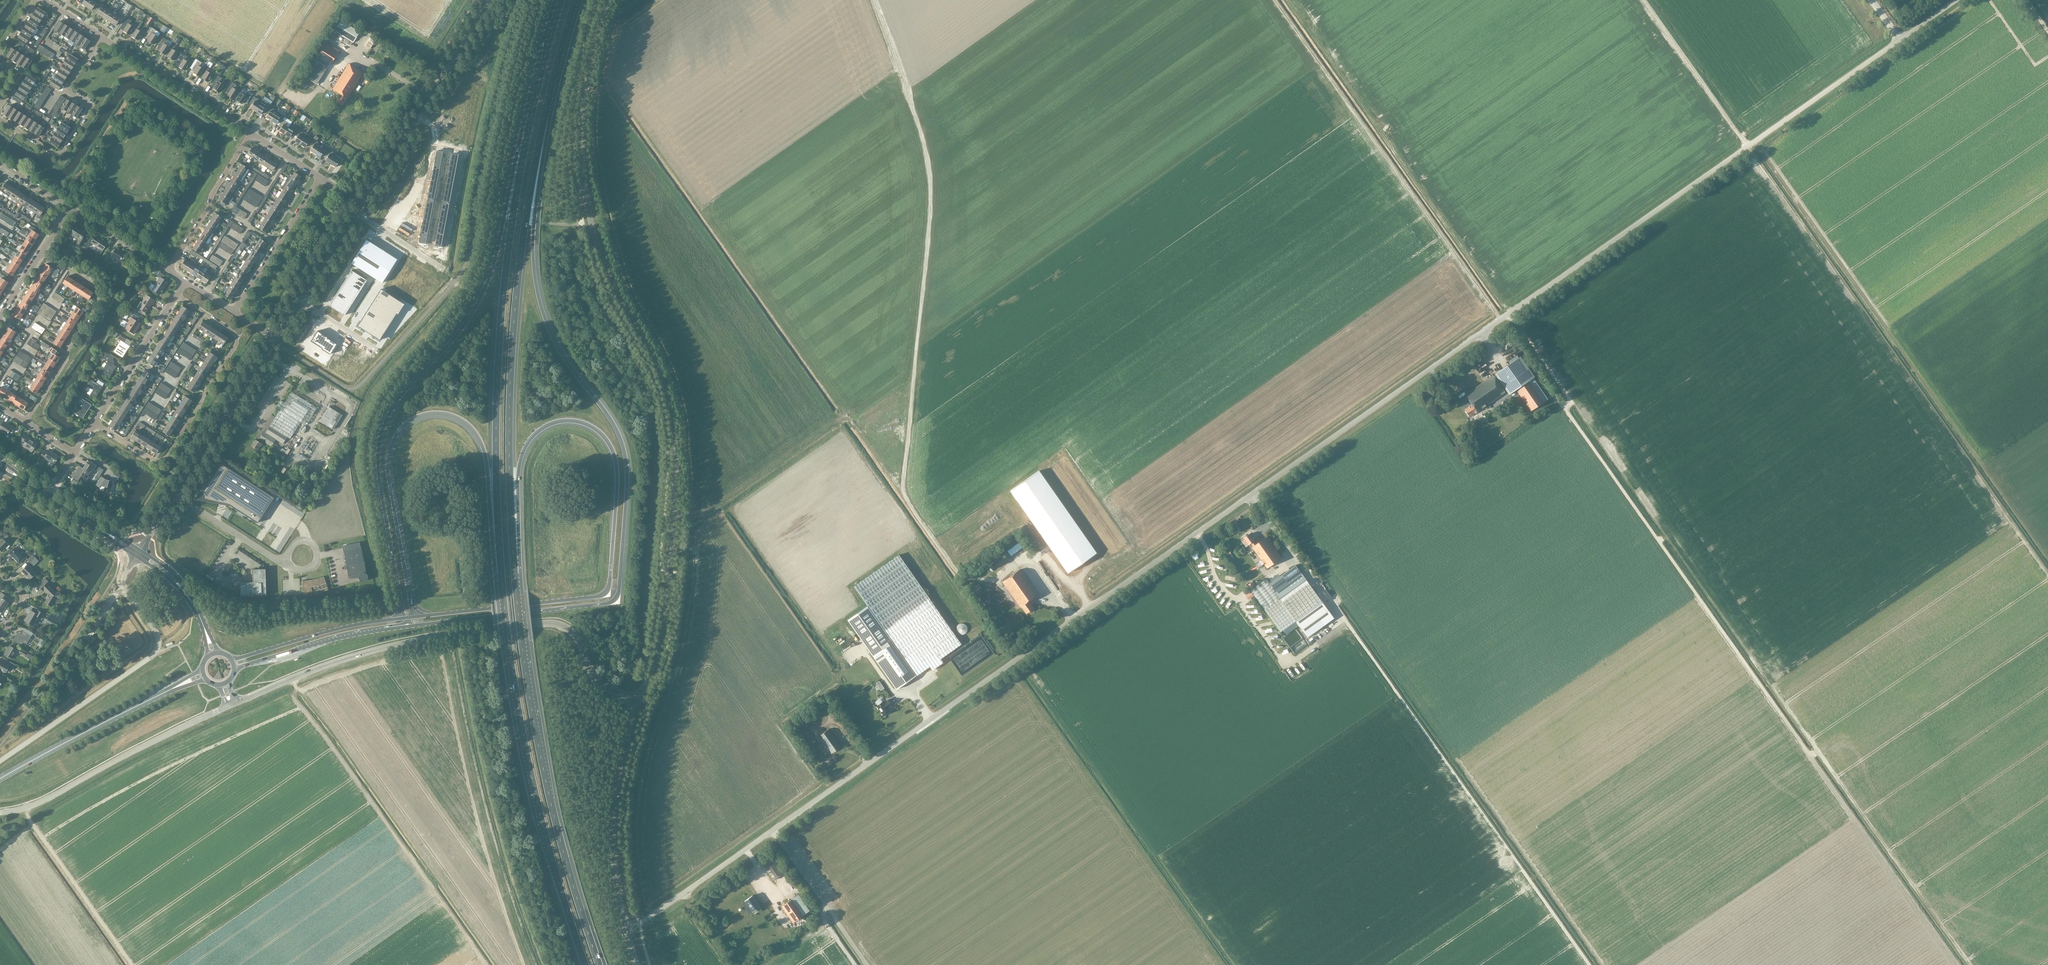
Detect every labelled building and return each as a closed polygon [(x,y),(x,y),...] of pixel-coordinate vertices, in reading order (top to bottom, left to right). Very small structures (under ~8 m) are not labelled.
[(86,7),(91,10),(96,3),(93,1),(93,0),(90,0),(86,7)] [(96,13),(101,16),(105,9),(103,7),(104,5),(102,4),(96,13)] [(33,12),(42,18),(45,13),(36,7),(33,12)] [(105,9),(101,16),(105,19),(110,12),(108,10),(109,8),(107,7),(105,9)] [(105,19),(110,23),(115,15),(112,13),(114,11),(111,10),(110,12),(105,19)] [(30,17),(39,23),(42,18),(33,12),(30,17)] [(115,15),(110,23),(115,26),(120,18),(117,16),(118,14),(116,13),(115,15)] [(27,23),(35,28),(39,23),(30,17),(27,23)] [(129,34),(133,27),(129,24),(131,21),(126,17),(119,28),(123,30),(123,31),(129,35),(129,34)] [(133,27),(129,34),(132,35),(131,36),(138,40),(142,33),(138,30),(143,22),(139,19),(133,27)] [(334,31),(353,43),(360,32),(341,20),(334,31)] [(58,33),(64,24),(59,21),(53,30),(54,30),(53,31),(55,33),(56,31),(58,33)] [(23,27),(32,33),(35,28),(27,23),(23,27)] [(63,36),(69,27),(64,24),(58,33),(59,33),(58,35),(60,36),(61,35),(63,36)] [(23,27),(20,33),(29,38),(32,39),(33,37),(31,35),(32,33),(23,27)] [(69,27),(63,36),(68,39),(74,31),(69,27)] [(151,28),(145,38),(147,39),(147,40),(153,44),(158,37),(157,37),(160,33),(156,30),(151,28)] [(67,42),(72,45),(79,34),(77,33),(77,32),(75,30),(74,31),(68,39),(69,40),(67,42)] [(29,38),(20,33),(17,37),(26,43),(29,38)] [(79,34),(72,45),(74,47),(76,44),(78,46),(84,37),(79,34)] [(79,46),(77,48),(80,49),(80,48),(83,50),(84,49),(89,41),(87,39),(87,38),(85,37),(84,37),(78,46),(79,46)] [(169,48),(165,54),(168,55),(167,56),(173,60),(178,53),(180,49),(176,46),(177,43),(175,42),(177,38),(176,37),(174,40),(172,44),(169,48)] [(165,54),(169,48),(164,45),(167,41),(163,38),(157,48),(159,50),(158,51),(165,55),(165,54)] [(317,57),(330,65),(338,51),(326,43),(317,57)] [(5,56),(10,59),(16,51),(11,47),(5,56)] [(10,59),(15,63),(21,54),(22,54),(23,52),(21,50),(19,53),(16,51),(10,59)] [(66,59),(74,64),(77,59),(69,54),(67,52),(66,55),(68,56),(66,59)] [(187,56),(183,54),(181,53),(174,63),(179,66),(178,67),(184,70),(189,63),(184,60),(187,56)] [(15,63),(20,66),(26,57),(22,54),(21,54),(15,63)] [(26,57),(20,66),(26,69),(31,60),(32,61),(33,59),(31,57),(30,59),(26,57)] [(64,61),(62,64),(71,69),(74,64),(66,59),(65,58),(63,60),(64,61)] [(199,76),(203,69),(199,66),(201,63),(197,60),(191,70),(193,72),(193,73),(199,77),(199,76)] [(314,60),(304,77),(316,85),(327,68),(314,60)] [(59,69),(68,74),(71,69),(62,64),(60,63),(59,65),(61,66),(59,69)] [(343,105),(363,73),(348,64),(332,89),(340,94),(335,102),(341,106),(342,104),(343,105)] [(53,65),(51,67),(56,70),(58,71),(56,74),(64,79),(68,74),(59,69),(57,68),(53,65)] [(203,69),(199,76),(202,77),(201,78),(207,82),(212,75),(207,72),(209,68),(206,66),(203,69)] [(53,79),(61,84),(64,79),(56,74),(55,73),(53,75),(55,76),(53,79)] [(24,79),(33,85),(36,87),(37,85),(34,83),(36,80),(27,74),(24,79)] [(213,89),(219,92),(224,85),(219,82),(221,78),(217,76),(211,86),(213,88),(213,89)] [(61,84),(53,79),(51,78),(50,80),(51,81),(49,84),(58,90),(61,84)] [(21,85),(29,90),(33,85),(24,79),(21,85)] [(233,98),(238,91),(233,88),(236,85),(232,82),(225,92),(227,94),(227,95),(233,99),(233,98)] [(21,85),(18,89),(26,95),(29,96),(30,94),(27,93),(29,90),(21,85)] [(240,88),(238,91),(233,98),(236,99),(235,100),(241,104),(244,101),(247,103),(251,96),(247,93),(245,96),(242,94),(244,90),(245,88),(241,86),(240,88)] [(26,95),(18,89),(14,95),(25,102),(27,99),(24,98),(26,95)] [(214,107),(216,103),(207,96),(204,100),(214,107)] [(250,108),(255,111),(259,104),(256,102),(258,99),(254,96),(250,102),(252,103),(250,108)] [(259,104),(255,111),(260,115),(263,110),(265,112),(269,106),(271,103),(272,101),(264,96),(263,99),(261,101),(259,104)] [(61,108),(60,109),(63,111),(64,109),(66,111),(71,102),(66,99),(61,107),(61,108)] [(66,111),(65,112),(67,114),(68,112),(71,114),(76,105),(71,102),(66,111)] [(2,113),(8,117),(14,108),(15,106),(13,105),(11,107),(8,105),(6,104),(4,107),(6,108),(2,113)] [(71,114),(70,116),(72,118),(73,115),(76,117),(82,109),(76,105),(71,114)] [(265,118),(270,121),(277,111),(269,106),(265,112),(268,114),(265,118)] [(14,108),(8,117),(13,120),(19,111),(20,109),(17,108),(16,110),(14,108)] [(277,111),(270,121),(276,124),(278,120),(281,122),(282,120),(283,118),(284,116),(286,113),(278,108),(277,111)] [(18,123),(24,115),(25,113),(22,112),(21,113),(19,111),(13,120),(18,123)] [(24,115),(18,123),(23,127),(29,118),(30,116),(27,115),(27,116),(24,115)] [(281,127),(279,131),(284,134),(288,127),(290,124),(292,122),(284,117),(283,118),(282,120),(281,122),(279,125),(281,127)] [(23,127),(28,130),(34,121),(35,120),(33,118),(32,120),(29,118),(23,127)] [(34,121),(28,130),(33,133),(39,124),(40,123),(38,122),(37,123),(34,121)] [(59,124),(58,127),(66,132),(70,127),(61,122),(60,121),(58,123),(59,124)] [(39,124),(33,133),(38,136),(44,127),(44,128),(45,125),(43,124),(42,126),(39,124)] [(288,127),(284,134),(289,138),(292,133),(294,135),(297,129),(292,126),(290,124),(288,127)] [(56,129),(54,132),(63,138),(66,132),(58,127),(56,126),(55,128),(56,129)] [(294,141),(299,144),(306,133),(304,132),(303,133),(297,129),(294,135),(297,137),(294,141)] [(53,134),(51,137),(60,143),(63,138),(54,132),(53,131),(51,133),(53,134)] [(306,133),(299,144),(304,147),(307,143),(309,145),(313,139),(308,136),(308,135),(306,133)] [(443,146),(447,141),(437,134),(433,139),(443,146)] [(50,139),(48,142),(56,148),(60,143),(51,137),(49,136),(48,138),(50,139)] [(313,139),(309,145),(312,147),(309,151),(314,154),(320,144),(316,141),(318,138),(315,136),(313,139)] [(320,144),(314,154),(320,157),(322,153),(325,155),(328,149),(323,146),(320,144)] [(246,165),(247,163),(251,157),(257,148),(255,147),(255,148),(252,146),(251,148),(251,147),(246,154),(249,156),(246,161),(243,160),(241,162),(246,165)] [(256,160),(261,154),(258,152),(259,150),(257,148),(251,157),(256,160)] [(327,156),(324,160),(329,164),(334,157),(336,154),(333,153),(328,149),(325,155),(327,156)] [(437,151),(420,243),(426,244),(443,152),(437,151)] [(256,160),(261,164),(267,155),(265,154),(264,156),(261,154),(256,160)] [(334,157),(329,164),(335,167),(338,163),(340,165),(343,159),(339,156),(336,154),(334,157)] [(453,154),(435,246),(441,247),(442,247),(459,155),(453,154)] [(261,164),(260,166),(263,167),(264,165),(267,167),(271,160),(268,159),(269,156),(267,155),(261,164)] [(271,160),(267,167),(272,170),(276,164),(277,161),(275,160),(274,162),(271,160)] [(237,169),(244,173),(247,168),(241,163),(240,164),(238,162),(237,164),(239,166),(237,169)] [(233,170),(232,172),(241,178),(243,179),(244,179),(244,178),(243,177),(245,174),(244,173),(237,169),(236,171),(233,170)] [(232,172),(230,174),(233,176),(231,179),(237,183),(239,180),(241,181),(243,179),(241,178),(232,172)] [(289,175),(299,182),(300,180),(298,179),(300,176),(294,172),(292,175),(290,173),(289,175)] [(287,178),(285,181),(286,181),(287,182),(293,186),(295,183),(298,185),(299,182),(289,175),(287,178)] [(234,188),(238,190),(239,188),(236,185),(237,183),(231,179),(229,182),(227,180),(225,182),(234,188)] [(282,186),(293,193),(294,191),(292,189),(293,186),(287,182),(286,181),(282,186)] [(3,196),(5,194),(10,186),(7,184),(8,183),(6,182),(1,191),(0,190),(0,194),(3,196)] [(224,189),(231,193),(234,188),(225,182),(224,184),(226,186),(224,189)] [(10,185),(10,186),(5,194),(7,195),(6,198),(7,199),(9,197),(14,188),(12,186),(12,185),(10,185)] [(281,192),(287,196),(289,193),(291,195),(293,193),(282,186),(280,188),(282,189),(281,192)] [(14,188),(9,197),(11,198),(10,201),(12,202),(13,199),(18,191),(16,189),(16,188),(15,188),(14,188)] [(220,190),(219,192),(231,200),(232,198),(229,196),(231,193),(224,189),(222,192),(220,190)] [(19,190),(18,191),(13,199),(16,201),(14,203),(16,205),(17,203),(18,202),(23,194),(20,192),(20,191),(19,190)] [(219,192),(218,194),(220,196),(218,199),(220,200),(219,202),(223,205),(224,203),(226,201),(229,203),(231,200),(219,192)] [(277,197),(286,203),(287,201),(285,199),(287,196),(281,192),(277,197)] [(23,194),(18,202),(17,203),(20,205),(19,205),(21,206),(22,205),(27,197),(25,195),(25,194),(23,193),(23,194)] [(27,196),(27,197),(22,205),(24,206),(22,210),(24,211),(26,208),(31,199),(29,198),(29,196),(27,196)] [(274,202),(281,206),(283,203),(285,205),(286,203),(277,197),(274,202)] [(31,199),(26,208),(29,209),(28,211),(29,212),(31,211),(30,210),(36,202),(33,200),(33,199),(32,199),(31,199)] [(36,201),(36,202),(30,210),(31,211),(33,212),(32,214),(34,215),(35,213),(40,205),(37,203),(38,202),(36,201)] [(269,206),(271,207),(280,213),(281,211),(279,209),(281,206),(274,202),(272,205),(270,204),(269,206)] [(231,208),(230,210),(233,212),(236,214),(239,209),(237,207),(236,206),(235,206),(236,204),(235,203),(231,208)] [(40,205),(35,213),(37,215),(36,217),(40,219),(35,226),(38,227),(44,219),(41,217),(43,214),(41,212),(44,208),(42,206),(42,205),(40,204),(40,205)] [(269,206),(266,211),(268,212),(274,216),(276,213),(278,215),(280,213),(271,207),(269,206)] [(274,216),(268,212),(266,215),(264,214),(262,216),(264,217),(273,223),(275,221),(272,219),(274,216)] [(230,227),(233,222),(229,219),(226,224),(219,220),(221,217),(215,213),(211,218),(218,222),(225,227),(227,228),(228,226),(230,227)] [(264,217),(261,222),(268,227),(270,224),(272,225),(273,223),(264,217)] [(215,227),(218,222),(211,218),(208,223),(215,227)] [(259,225),(258,227),(264,232),(265,231),(267,233),(268,231),(266,229),(268,227),(261,222),(259,225)] [(205,228),(211,232),(215,227),(208,223),(205,228)] [(22,231),(35,239),(38,234),(35,232),(37,230),(30,225),(28,228),(31,230),(30,233),(27,231),(24,229),(22,231)] [(70,234),(69,236),(73,238),(74,237),(78,240),(76,243),(81,246),(85,239),(82,237),(85,232),(80,229),(79,231),(74,227),(70,234)] [(211,232),(205,228),(202,233),(208,237),(211,232)] [(25,240),(32,245),(35,239),(22,231),(21,233),(27,237),(25,240)] [(202,233),(198,238),(208,244),(211,239),(208,237),(202,233)] [(91,243),(102,250),(107,244),(95,236),(94,238),(90,236),(85,245),(88,247),(91,243)] [(195,243),(202,247),(203,245),(206,246),(208,244),(198,238),(195,243)] [(256,243),(263,247),(266,242),(260,238),(258,241),(254,238),(252,241),(256,243)] [(17,239),(16,242),(28,250),(32,245),(25,240),(23,243),(21,241),(21,242),(17,239)] [(351,263),(382,283),(397,259),(366,239),(351,263)] [(18,250),(25,255),(28,250),(16,242),(15,244),(20,247),(18,250)] [(202,247),(195,243),(192,248),(198,253),(201,254),(203,252),(200,250),(202,247)] [(249,246),(260,253),(263,247),(256,243),(255,246),(251,243),(249,246)] [(251,251),(250,254),(256,258),(260,253),(249,246),(247,249),(251,251)] [(111,256),(121,263),(125,256),(115,249),(111,256)] [(14,252),(12,254),(13,254),(15,255),(22,260),(25,255),(18,250),(16,253),(14,251),(14,252)] [(451,260),(450,260),(434,250),(431,255),(447,265),(450,261),(451,260)] [(243,256),(253,263),(256,258),(250,254),(246,251),(243,256)] [(14,258),(12,261),(19,265),(22,260),(15,255),(13,254),(12,256),(14,258)] [(245,261),(243,264),(250,268),(253,263),(243,256),(241,259),(245,261)] [(180,266),(185,269),(192,259),(190,258),(187,261),(184,260),(180,266)] [(2,262),(15,270),(19,265),(12,261),(10,263),(8,262),(4,260),(2,259),(1,261),(2,262)] [(192,259),(185,269),(190,273),(195,266),(192,264),(194,261),(192,259)] [(15,270),(2,262),(1,264),(7,268),(5,271),(3,270),(2,272),(7,276),(8,273),(12,275),(15,270)] [(42,269),(55,277),(58,272),(61,273),(63,269),(61,268),(60,270),(53,265),(51,267),(46,264),(42,269)] [(190,273),(195,276),(202,266),(201,265),(199,264),(197,268),(195,266),(190,273)] [(236,266),(246,273),(250,268),(243,264),(242,266),(238,264),(236,266)] [(195,276),(201,279),(205,273),(205,272),(202,271),(205,267),(202,266),(195,276)] [(238,271),(237,274),(243,278),(246,273),(236,266),(234,269),(238,271)] [(55,277),(42,269),(39,274),(46,278),(48,275),(54,279),(55,277)] [(205,273),(201,279),(206,283),(210,276),(207,274),(210,271),(207,269),(205,272),(205,273)] [(359,275),(351,270),(349,274),(356,279),(359,275)] [(36,279),(48,287),(50,285),(44,281),(46,278),(39,274),(36,279)] [(230,276),(240,283),(243,278),(237,274),(235,276),(231,274),(230,276)] [(349,274),(347,277),(354,282),(356,279),(349,274)] [(356,279),(364,284),(366,280),(359,275),(356,279)] [(63,279),(59,284),(62,286),(63,287),(65,284),(68,286),(72,279),(67,276),(64,280),(63,279)] [(240,283),(230,276),(228,279),(232,281),(230,284),(237,288),(240,283)] [(164,286),(167,282),(159,277),(154,285),(155,285),(152,289),(153,290),(157,293),(159,294),(164,286)] [(344,281),(352,286),(354,282),(347,277),(344,281)] [(48,287),(36,279),(32,284),(39,289),(41,285),(47,289),(48,287)] [(69,295),(77,282),(72,279),(68,286),(71,288),(67,294),(66,296),(68,297),(69,295)] [(362,287),(364,284),(356,279),(354,282),(362,287)] [(350,289),(352,286),(344,281),(342,284),(350,289)] [(77,282),(69,295),(71,296),(75,291),(78,293),(83,286),(77,282)] [(354,282),(352,286),(360,291),(362,287),(354,282)] [(32,284),(29,289),(36,294),(38,295),(41,297),(42,298),(44,296),(43,295),(37,291),(39,289),(32,284)] [(223,287),(233,293),(237,288),(230,284),(229,286),(225,284),(223,287)] [(342,284),(340,288),(347,293),(350,289),(342,284)] [(83,286),(78,293),(81,295),(77,300),(80,302),(82,298),(83,296),(88,289),(83,286)] [(360,291),(352,286),(350,289),(357,294),(360,291)] [(233,293),(223,287),(222,289),(225,291),(224,294),(230,298),(233,293)] [(338,291),(345,296),(347,293),(340,288),(338,291)] [(26,294),(33,299),(36,294),(29,289),(26,294)] [(88,289),(83,296),(88,299),(93,292),(88,289)] [(355,298),(357,294),(350,289),(347,293),(355,298)] [(380,289),(378,293),(387,299),(390,295),(380,289)] [(338,291),(335,295),(343,300),(345,296),(338,291)] [(345,296),(353,301),(355,298),(347,293),(345,296)] [(378,293),(375,297),(385,302),(386,300),(387,299),(378,293)] [(33,299),(26,294),(22,300),(29,304),(33,299)] [(152,304),(155,300),(146,295),(141,302),(143,303),(139,308),(146,312),(148,309),(147,308),(150,303),(152,304)] [(335,295),(333,298),(341,303),(343,300),(335,295)] [(387,299),(386,300),(400,309),(404,304),(390,295),(387,299)] [(351,305),(353,301),(345,296),(343,300),(351,305)] [(375,297),(373,300),(382,306),(383,305),(385,302),(375,297)] [(341,303),(333,298),(331,302),(338,307),(341,303)] [(35,308),(31,305),(29,304),(22,300),(19,305),(26,309),(28,311),(30,308),(37,311),(38,310),(35,308)] [(348,308),(351,305),(343,300),(341,303),(348,308)] [(373,300),(371,304),(380,310),(382,306),(373,300)] [(385,302),(383,305),(396,314),(397,314),(400,309),(386,300),(385,302)] [(336,310),(338,307),(331,302),(329,305),(336,310)] [(341,303),(338,307),(346,312),(348,308),(341,303)] [(371,304),(367,309),(377,315),(380,310),(371,304)] [(19,305),(16,310),(23,314),(24,316),(26,313),(24,312),(26,309),(19,305)] [(179,311),(186,315),(189,310),(182,305),(179,311)] [(382,306),(380,310),(393,318),(396,314),(383,305),(382,306)] [(67,308),(79,316),(83,311),(76,306),(74,309),(68,306),(67,308)] [(336,310),(344,315),(346,312),(338,307),(336,310)] [(71,314),(69,317),(76,321),(79,316),(67,308),(65,310),(71,314)] [(367,309),(364,314),(373,319),(374,320),(377,315),(367,309)] [(16,310),(12,315),(19,320),(21,316),(27,320),(28,318),(24,316),(23,314),(16,310)] [(380,310),(377,315),(390,323),(393,318),(380,310)] [(179,311),(175,316),(182,320),(186,315),(179,311)] [(124,327),(133,333),(140,323),(136,320),(138,317),(131,312),(129,316),(130,317),(124,327)] [(364,314),(360,320),(369,325),(373,319),(364,314)] [(377,315),(374,320),(378,323),(387,328),(390,323),(377,315)] [(66,322),(73,327),(76,321),(69,317),(67,320),(62,316),(60,318),(64,321),(66,322)] [(175,316),(172,321),(179,325),(182,320),(175,316)] [(369,325),(365,331),(371,335),(374,329),(378,323),(374,320),(373,319),(369,325)] [(360,320),(357,326),(365,331),(369,325),(360,320)] [(169,326),(176,330),(179,325),(172,321),(169,326)] [(197,328),(202,331),(207,324),(202,321),(197,328)] [(62,327),(69,332),(73,327),(66,322),(62,327)] [(378,323),(374,329),(383,334),(387,328),(378,323)] [(207,324),(202,331),(201,333),(204,335),(205,333),(207,335),(212,328),(207,324)] [(69,332),(62,327),(60,330),(55,326),(53,329),(66,337),(69,332)] [(169,326),(166,331),(173,335),(176,330),(169,326)] [(9,327),(5,332),(12,337),(18,341),(19,341),(21,339),(16,336),(18,333),(9,327)] [(212,328),(207,335),(213,338),(217,331),(212,328)] [(58,334),(55,337),(63,342),(66,337),(53,329),(52,330),(58,334)] [(374,329),(371,335),(379,340),(383,334),(374,329)] [(162,336),(169,340),(173,335),(166,331),(162,336)] [(217,331),(213,338),(218,341),(222,334),(217,331)] [(314,336),(310,341),(320,347),(321,347),(321,348),(321,349),(329,354),(336,344),(327,338),(327,339),(326,338),(327,337),(317,331),(315,333),(314,336)] [(12,337),(5,332),(2,338),(9,342),(11,339),(17,343),(18,341),(12,337)] [(222,334),(218,341),(216,344),(218,345),(220,343),(223,345),(227,338),(222,334)] [(114,351),(122,356),(129,345),(124,342),(126,339),(119,335),(117,338),(120,340),(114,351)] [(169,340),(162,336),(159,341),(166,345),(169,340)] [(63,342),(55,337),(54,340),(48,337),(47,339),(60,347),(63,342)] [(11,351),(13,349),(7,345),(9,342),(2,338),(0,341),(0,344),(11,351)] [(166,345),(159,341),(156,346),(163,351),(166,345)] [(2,352),(4,349),(10,353),(11,351),(0,344),(0,351),(2,352)] [(156,346),(153,351),(160,356),(162,357),(165,352),(163,351),(156,346)] [(51,348),(46,356),(49,358),(56,362),(60,357),(55,354),(57,351),(51,348)] [(156,361),(158,362),(160,360),(158,358),(160,356),(153,351),(150,356),(156,361)] [(206,357),(213,361),(216,356),(210,352),(206,357)] [(113,360),(107,357),(109,354),(106,353),(105,355),(103,358),(107,361),(100,372),(109,377),(116,366),(111,363),(113,360)] [(205,359),(203,362),(210,367),(213,361),(206,357),(202,355),(201,357),(205,359)] [(156,361),(150,356),(146,361),(153,366),(156,361)] [(40,359),(53,368),(56,362),(49,358),(47,361),(41,357),(40,359)] [(1510,395),(1535,378),(1521,357),(1496,374),(1496,376),(1495,375),(1467,394),(1473,404),(1465,409),(1470,416),(1475,413),(1475,414),(1507,392),(1506,391),(1507,390),(1510,395)] [(40,366),(50,373),(53,368),(40,359),(38,361),(41,363),(40,366)] [(203,362),(200,367),(206,372),(210,367),(203,362)] [(34,367),(33,369),(46,378),(50,373),(40,366),(39,366),(37,369),(34,367)] [(196,372),(203,377),(206,372),(200,367),(197,366),(195,368),(198,370),(196,372)] [(38,375),(36,378),(43,383),(46,378),(33,369),(32,372),(38,375)] [(141,375),(148,380),(151,375),(144,370),(141,375)] [(193,377),(200,382),(203,377),(196,372),(193,377)] [(138,380),(145,385),(148,386),(149,384),(146,382),(148,380),(141,375),(138,380)] [(23,378),(26,380),(40,388),(43,383),(36,378),(34,382),(25,376),(23,378)] [(193,377),(190,383),(197,387),(200,382),(193,377)] [(1527,384),(1517,391),(1531,411),(1544,402),(1545,402),(1548,399),(1534,378),(1526,383),(1527,384)] [(89,395),(95,398),(102,387),(90,379),(86,385),(93,390),(89,395)] [(3,396),(7,390),(9,385),(7,383),(8,381),(6,380),(4,382),(0,389),(0,394),(3,396)] [(26,380),(25,382),(31,386),(29,389),(36,393),(40,388),(26,380)] [(135,385),(141,390),(145,385),(138,380),(135,385)] [(197,387),(190,383),(186,388),(193,392),(197,387)] [(7,390),(3,396),(8,400),(16,387),(14,385),(10,391),(7,390)] [(131,390),(138,395),(141,390),(135,385),(131,390)] [(16,387),(8,400),(13,403),(17,396),(14,394),(18,388),(16,387)] [(138,395),(131,390),(128,395),(135,400),(138,395)] [(275,417),(265,432),(275,439),(282,444),(287,437),(290,438),(293,434),(300,422),(311,404),(291,391),(284,402),(280,400),(277,406),(281,408),(275,417)] [(20,398),(17,396),(13,403),(18,406),(26,393),(24,392),(20,398)] [(26,393),(18,406),(24,409),(28,403),(24,400),(28,394),(26,393)] [(125,401),(132,405),(135,407),(136,404),(133,402),(135,400),(128,395),(125,401)] [(181,401),(188,406),(192,400),(185,396),(181,401)] [(88,408),(91,405),(79,397),(75,403),(77,404),(73,411),(75,413),(77,410),(80,412),(78,415),(82,417),(86,412),(84,411),(87,407),(88,408)] [(125,401),(121,406),(128,410),(132,405),(125,401)] [(181,401),(178,406),(185,411),(188,406),(181,401)] [(128,410),(121,406),(118,411),(125,415),(128,410)] [(178,406),(175,411),(182,416),(185,411),(178,406)] [(319,420),(333,429),(332,428),(336,421),(335,420),(337,417),(338,417),(337,416),(339,413),(340,414),(340,413),(328,406),(319,420)] [(115,416),(122,420),(125,415),(118,411),(115,416)] [(175,411),(171,416),(178,421),(182,416),(175,411)] [(122,420),(115,416),(112,421),(118,425),(122,420)] [(168,421),(175,426),(178,421),(171,416),(168,421)] [(15,428),(12,426),(11,427),(3,421),(4,420),(1,418),(0,420),(0,426),(0,431),(1,432),(2,431),(7,434),(10,430),(12,432),(15,428)] [(118,425),(112,421),(108,426),(115,430),(118,425)] [(175,426),(168,421),(165,426),(172,431),(175,426)] [(172,431),(165,426),(162,432),(169,436),(172,431)] [(130,437),(135,441),(140,434),(141,431),(139,429),(137,432),(135,431),(130,437)] [(255,440),(251,445),(257,449),(260,445),(261,446),(264,441),(271,446),(275,440),(275,439),(265,432),(263,431),(257,441),(255,440)] [(36,445),(37,444),(27,437),(28,436),(24,433),(19,440),(23,443),(21,445),(25,447),(26,446),(33,450),(33,449),(34,450),(35,449),(37,447),(36,446),(36,445)] [(145,437),(140,434),(135,441),(140,444),(145,437)] [(140,444),(145,447),(150,440),(145,437),(140,444)] [(150,440),(145,447),(151,451),(155,444),(150,440)] [(155,444),(151,451),(156,454),(160,447),(159,447),(161,444),(159,443),(158,446),(155,444)] [(51,461),(55,463),(59,457),(49,450),(47,453),(44,451),(40,457),(43,459),(44,458),(51,462),(51,461)] [(73,478),(71,482),(76,485),(78,482),(77,481),(81,476),(83,478),(83,479),(86,481),(89,476),(88,476),(92,470),(93,471),(94,469),(96,465),(91,462),(89,464),(86,462),(83,468),(79,465),(72,477),(73,478)] [(221,463),(198,497),(228,504),(257,523),(257,522),(255,521),(271,496),(273,498),(273,497),(221,463)] [(96,465),(94,469),(98,472),(101,473),(104,470),(96,465)] [(115,471),(111,477),(117,480),(119,477),(120,474),(115,471)] [(1039,471),(1010,491),(1068,573),(1096,553),(1039,471)] [(101,476),(95,485),(99,488),(100,486),(107,488),(105,494),(112,496),(114,492),(115,491),(116,489),(116,486),(116,484),(114,484),(114,482),(109,480),(105,479),(101,476)] [(2,551),(9,544),(5,540),(9,536),(5,531),(0,536),(3,538),(0,541),(0,550),(2,551)] [(1244,540),(1242,541),(1246,547),(1249,545),(1252,543),(1254,546),(1253,547),(1268,568),(1282,558),(1267,537),(1258,543),(1256,540),(1251,533),(1244,538),(1243,539),(1244,540)] [(1012,557),(1012,556),(1025,545),(1018,535),(1004,545),(988,556),(996,568),(1012,557)] [(348,578),(358,577),(358,578),(359,579),(360,580),(360,581),(361,581),(363,581),(364,581),(365,581),(366,580),(367,579),(367,578),(367,576),(367,575),(367,574),(366,573),(365,573),(359,542),(342,546),(346,566),(344,566),(344,569),(346,569),(348,578)] [(9,553),(19,563),(25,558),(15,547),(9,553)] [(868,606),(848,620),(896,689),(930,666),(932,670),(943,662),(941,659),(962,644),(899,555),(854,586),(868,606)] [(21,571),(30,579),(36,573),(28,564),(21,571)] [(1266,579),(1251,590),(1251,592),(1252,591),(1255,596),(1281,632),(1283,630),(1285,633),(1286,634),(1296,627),(1299,625),(1308,637),(1335,618),(1297,564),(1270,583),(1270,584),(1266,579)] [(240,582),(241,595),(266,594),(265,569),(252,569),(253,584),(252,584),(251,582),(249,582),(249,584),(248,584),(248,582),(240,582)] [(1022,606),(1027,613),(1034,608),(1029,600),(1039,594),(1021,569),(1003,581),(1021,606),(1022,606)] [(327,587),(326,583),(326,582),(325,583),(323,577),(324,577),(322,577),(320,578),(316,579),(313,579),(310,580),(306,580),(302,581),(303,587),(302,587),(302,591),(302,592),(303,592),(303,593),(305,593),(309,593),(315,592),(321,591),(327,589),(327,587),(328,587),(327,587)] [(38,585),(45,593),(46,593),(47,593),(49,593),(49,598),(48,598),(47,599),(47,600),(45,602),(52,607),(52,606),(54,603),(55,598),(61,598),(61,596),(62,595),(62,594),(61,593),(60,590),(55,591),(50,585),(51,584),(45,578),(45,579),(39,585),(38,585)] [(977,585),(976,584),(974,581),(971,583),(970,581),(966,583),(971,590),(973,589),(977,594),(983,590),(979,584),(977,585)] [(5,608),(9,603),(5,600),(7,596),(2,593),(0,595),(0,604),(5,608)] [(41,619),(44,614),(38,610),(36,613),(31,611),(25,621),(33,626),(39,617),(41,619)] [(961,634),(962,635),(963,634),(964,634),(965,634),(966,633),(966,632),(967,632),(967,631),(967,630),(968,629),(967,628),(967,627),(967,626),(966,625),(965,624),(964,624),(963,623),(962,623),(961,623),(960,623),(959,624),(958,625),(957,626),(957,627),(956,627),(956,628),(956,629),(956,630),(957,631),(957,632),(958,633),(959,634),(960,634),(961,634)] [(18,632),(13,641),(21,645),(23,642),(27,644),(32,636),(23,631),(22,634),(18,632)] [(847,643),(837,651),(839,654),(849,647),(847,643)] [(5,655),(12,659),(17,650),(10,646),(5,655)] [(847,666),(857,659),(853,653),(843,660),(847,666)] [(16,666),(10,662),(8,665),(1,661),(0,663),(0,669),(6,673),(9,668),(13,670),(16,666)] [(879,681),(876,683),(881,691),(884,688),(879,681)] [(876,706),(883,716),(890,711),(887,708),(892,705),(888,699),(884,703),(883,701),(876,706)] [(815,709),(818,713),(828,706),(825,702),(815,709)] [(818,736),(831,754),(840,747),(828,729),(818,736)] [(762,864),(773,880),(783,873),(771,857),(762,864)] [(752,895),(745,901),(753,911),(760,906),(752,895)] [(781,906),(793,922),(809,911),(798,895),(781,906)] [(784,925),(787,933),(792,930),(791,927),(788,929),(786,924),(784,925)]
